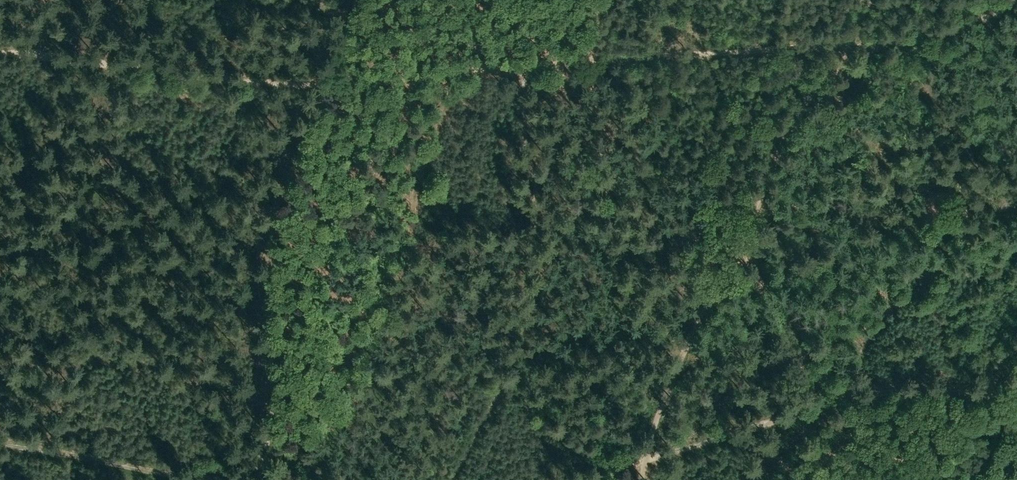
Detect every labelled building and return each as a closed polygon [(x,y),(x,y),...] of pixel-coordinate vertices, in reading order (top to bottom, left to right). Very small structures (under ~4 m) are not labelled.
[(125,92),(138,91),(137,80),(124,80),(125,92)]
